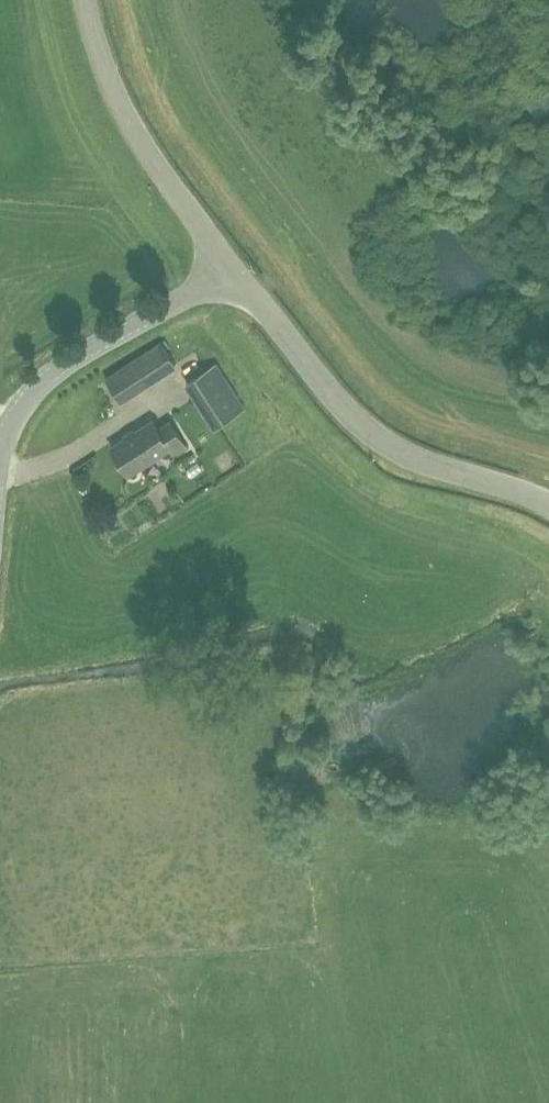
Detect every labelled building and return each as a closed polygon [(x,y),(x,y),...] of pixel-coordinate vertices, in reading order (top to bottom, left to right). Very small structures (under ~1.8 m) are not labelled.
[(121,402),(156,380),(177,366),(160,341),(139,355),(105,377),(121,402)] [(186,383),(215,428),(246,407),(217,362),(186,383)] [(175,456),(189,448),(171,420),(159,428),(154,420),(112,448),(130,476),(170,450),(175,456)]
